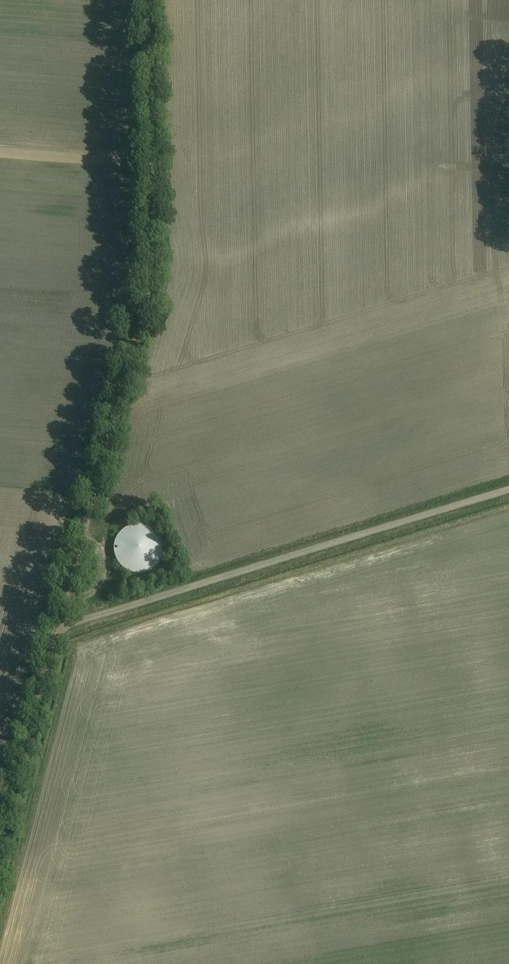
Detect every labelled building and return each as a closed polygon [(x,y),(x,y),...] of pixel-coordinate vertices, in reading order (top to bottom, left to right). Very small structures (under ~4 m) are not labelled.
[(141,525),(139,525),(138,525),(136,525),(133,525),(131,526),(130,526),(128,527),(127,528),(125,529),(124,530),(122,531),(121,532),(120,533),(119,535),(118,536),(117,538),(116,539),(116,541),(115,543),(115,544),(114,546),(114,548),(114,549),(114,551),(114,553),(115,555),(115,556),(115,557),(116,559),(117,560),(118,562),(118,563),(119,565),(121,566),(122,568),(124,569),(125,570),(127,571),(128,572),(130,572),(131,573),(134,574),(136,574),(137,574),(139,574),(141,574),(143,574),(145,574),(147,573),(149,572),(151,571),(152,571),(154,570),(155,568),(156,567),(157,566),(159,565),(160,563),(161,561),(162,560),(162,558),(163,556),(163,555),(164,553),(164,551),(164,550),(164,549),(164,547),(163,545),(163,543),(163,542),(162,540),(162,539),(161,538),(160,536),(159,534),(157,533),(156,532),(154,530),(153,529),(151,528),(150,527),(148,526),(146,526),(144,525),(142,525),(141,525)]
